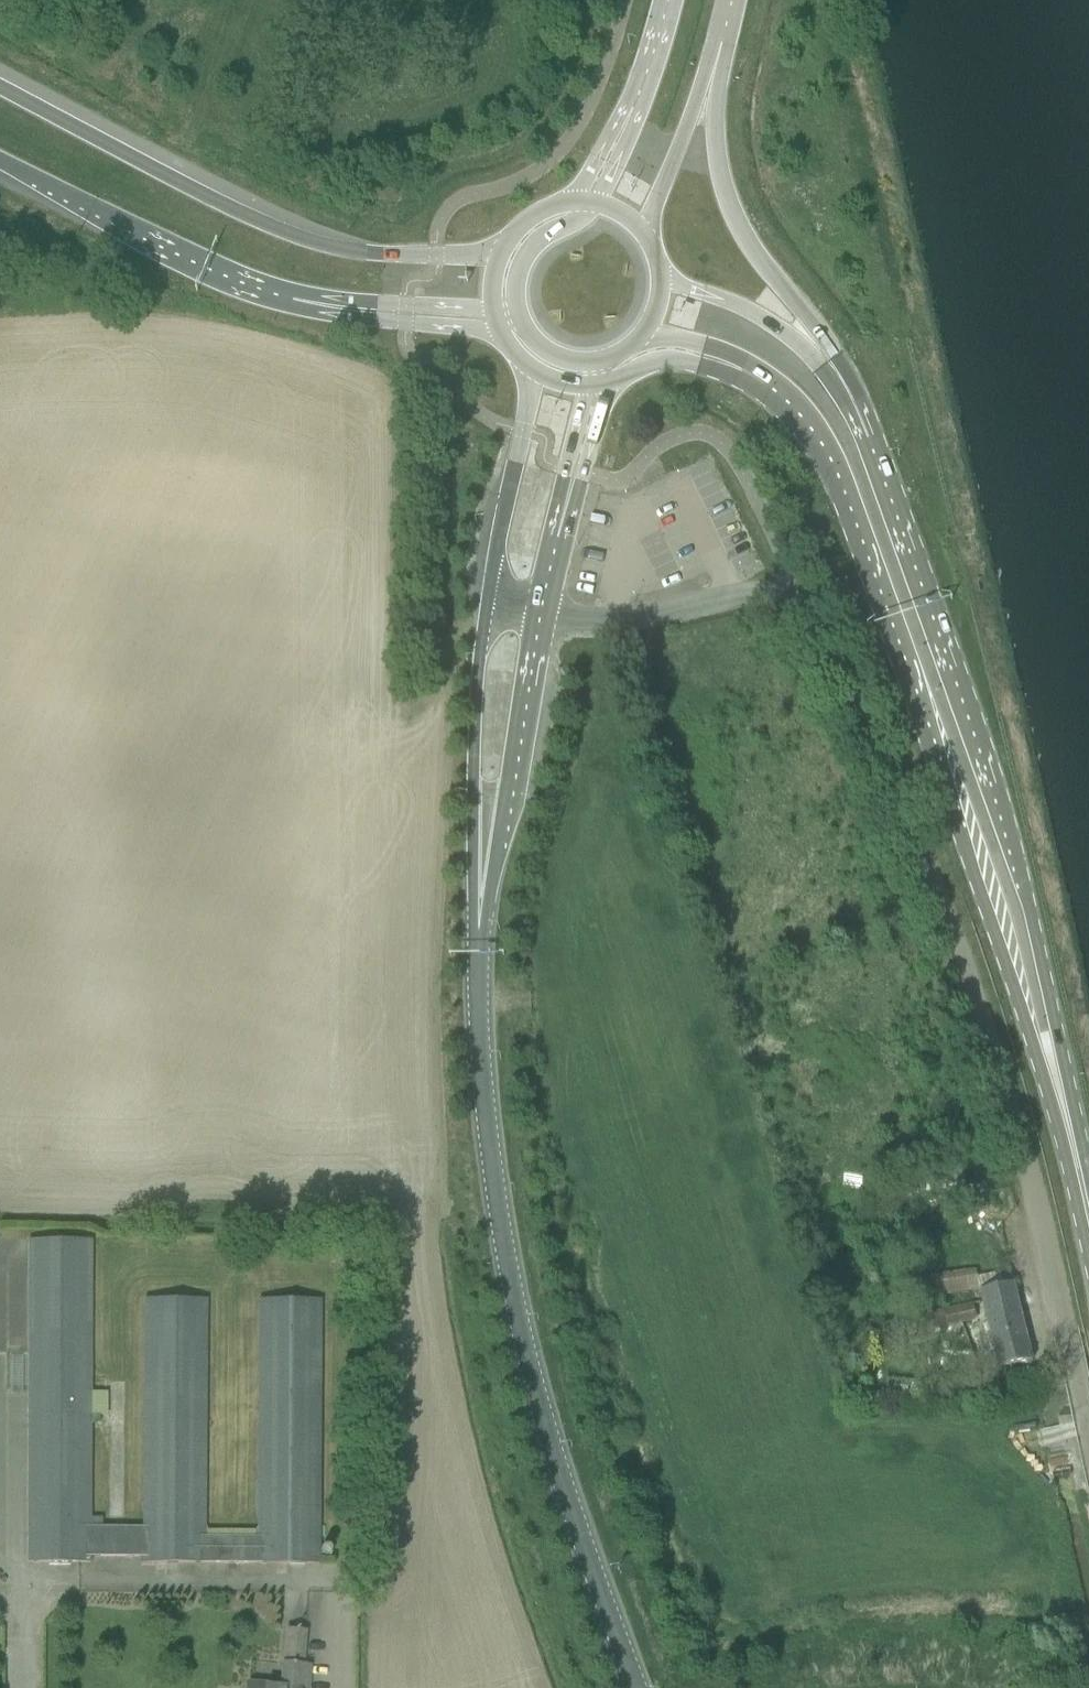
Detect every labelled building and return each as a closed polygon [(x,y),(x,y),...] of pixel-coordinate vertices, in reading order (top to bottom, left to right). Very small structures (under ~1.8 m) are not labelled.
[(90,1558),(90,1528),(90,1422),(92,1240),(27,1240),(26,1421),(28,1421),(27,1563),(90,1563),(90,1558)] [(840,1255),(840,1266),(856,1266),(856,1255),(840,1255)] [(999,1368),(1011,1365),(1032,1360),(1013,1282),(1010,1269),(976,1278),(999,1368)] [(143,1528),(90,1528),(90,1558),(139,1558),(139,1563),(319,1564),(319,1542),(320,1302),(260,1301),(259,1538),(228,1538),(208,1538),(208,1510),(208,1494),(209,1303),(144,1303),(143,1528)] [(973,1302),(941,1310),(927,1313),(925,1313),(926,1319),(906,1323),(909,1335),(977,1320),(973,1302)] [(866,1326),(862,1342),(875,1345),(879,1330),(866,1326)] [(1059,1416),(1061,1424),(1042,1429),(1046,1445),(1076,1437),(1070,1413),(1059,1416)] [(310,1667),(302,1666),(305,1632),(288,1631),(283,1687),(308,1687),(310,1667)]
